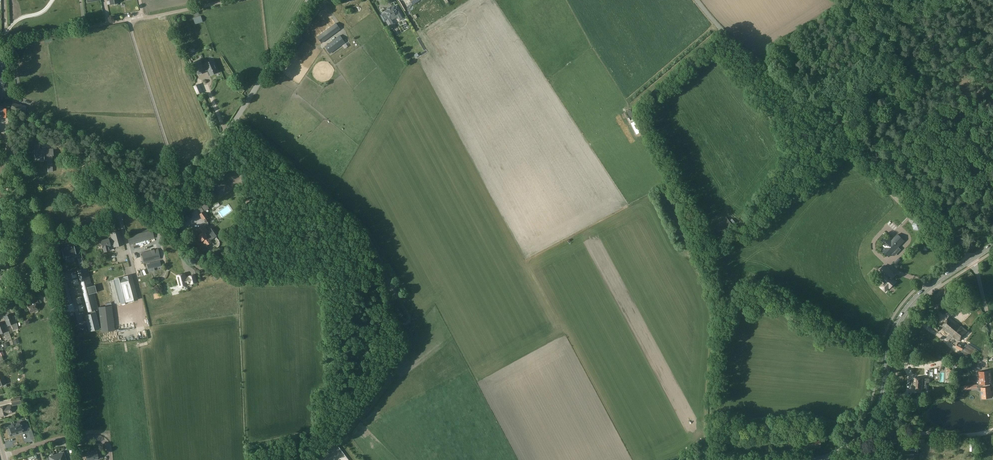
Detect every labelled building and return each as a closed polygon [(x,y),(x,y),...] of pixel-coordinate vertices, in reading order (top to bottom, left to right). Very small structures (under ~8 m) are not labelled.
[(388,9),(385,11),(386,12),(381,15),(384,19),(386,18),(390,24),(394,22),(391,18),(397,15),(399,19),(403,17),(396,6),(394,7),(394,6),(391,8),(391,7),(388,9)] [(340,29),(336,23),(317,37),(322,43),(340,29)] [(295,43),(301,36),(296,33),(291,40),(295,43)] [(345,42),(340,35),(324,46),(330,54),(345,42)] [(199,75),(205,72),(204,71),(208,70),(210,75),(218,72),(213,60),(205,63),(206,64),(202,66),(201,63),(198,64),(197,61),(198,61),(198,60),(194,62),(199,75)] [(20,106),(18,111),(23,114),(26,107),(20,105),(20,106)] [(631,123),(636,134),(641,132),(636,120),(631,123)] [(53,149),(34,150),(35,161),(47,160),(48,172),(53,171),(52,156),(53,156),(53,149)] [(10,202),(10,208),(10,210),(18,210),(18,202),(10,202)] [(205,211),(209,208),(205,202),(200,206),(201,207),(200,207),(199,212),(200,214),(199,215),(203,220),(209,216),(205,211)] [(727,217),(714,227),(721,235),(733,226),(727,217)] [(920,222),(915,221),(912,225),(913,230),(918,231),(922,227),(920,222)] [(202,241),(202,240),(205,244),(213,238),(204,225),(197,230),(198,232),(198,233),(199,235),(198,236),(202,241)] [(108,246),(113,245),(113,247),(123,245),(120,230),(110,233),(111,238),(101,241),(102,248),(103,248),(104,252),(109,250),(108,246)] [(129,245),(154,239),(152,230),(127,236),(129,245)] [(898,234),(891,241),(889,239),(883,245),(890,252),(888,254),(888,253),(887,254),(886,253),(886,254),(889,257),(904,241),(898,234)] [(61,249),(63,258),(66,257),(67,259),(73,257),(73,255),(80,254),(78,247),(75,248),(74,246),(69,247),(69,246),(66,247),(66,248),(61,249)] [(158,249),(141,253),(144,263),(160,259),(158,249)] [(160,261),(147,264),(149,272),(153,271),(153,268),(161,266),(160,261)] [(98,309),(87,267),(77,270),(88,311),(98,309)] [(885,284),(883,286),(883,287),(886,290),(887,290),(895,282),(890,277),(892,274),(886,268),(881,273),(885,277),(882,281),(885,284)] [(186,278),(185,274),(177,276),(180,287),(187,285),(187,283),(191,283),(196,282),(194,275),(189,276),(189,277),(186,278)] [(137,299),(131,275),(114,279),(121,304),(137,299)] [(64,304),(71,303),(72,302),(67,283),(61,284),(62,287),(59,288),(60,293),(61,293),(64,304)] [(945,287),(932,298),(938,307),(951,296),(945,287)] [(39,303),(38,299),(27,303),(30,312),(37,309),(35,304),(39,303)] [(62,305),(66,338),(68,352),(75,351),(73,337),(68,305),(62,305)] [(101,333),(115,331),(112,305),(98,307),(101,333)] [(85,315),(89,331),(99,329),(95,313),(85,315)] [(5,315),(6,316),(4,316),(7,326),(11,324),(13,330),(18,329),(15,316),(12,318),(10,314),(8,315),(8,314),(5,315)] [(959,341),(967,331),(950,317),(942,327),(953,336),(952,336),(959,341)] [(3,331),(5,338),(10,336),(6,325),(3,326),(2,322),(0,323),(0,332),(3,331)] [(962,351),(961,353),(972,359),(975,353),(980,356),(983,353),(967,344),(965,347),(965,346),(958,343),(955,347),(962,351)] [(990,384),(992,384),(991,371),(978,372),(979,385),(983,384),(983,388),(981,388),(982,398),(990,398),(989,391),(991,391),(990,387),(990,384)] [(929,382),(929,379),(917,378),(917,380),(914,380),(914,389),(922,389),(922,391),(926,391),(927,382),(929,382)] [(0,407),(0,416),(7,415),(7,414),(11,413),(10,405),(5,406),(0,407)] [(895,436),(898,423),(890,421),(888,434),(895,436)] [(12,435),(23,432),(23,431),(24,430),(22,423),(20,423),(20,422),(9,426),(9,428),(8,429),(9,433),(11,433),(12,435)] [(810,439),(810,448),(820,447),(819,438),(810,439)] [(70,455),(67,456),(65,452),(63,453),(63,452),(62,452),(61,451),(59,452),(58,453),(53,455),(52,454),(50,455),(49,456),(48,456),(49,458),(47,458),(47,459),(72,459),(70,455)] [(93,452),(93,451),(88,452),(88,453),(85,453),(86,457),(87,459),(94,459),(97,459),(97,458),(98,458),(98,455),(97,455),(97,452),(93,452)]
